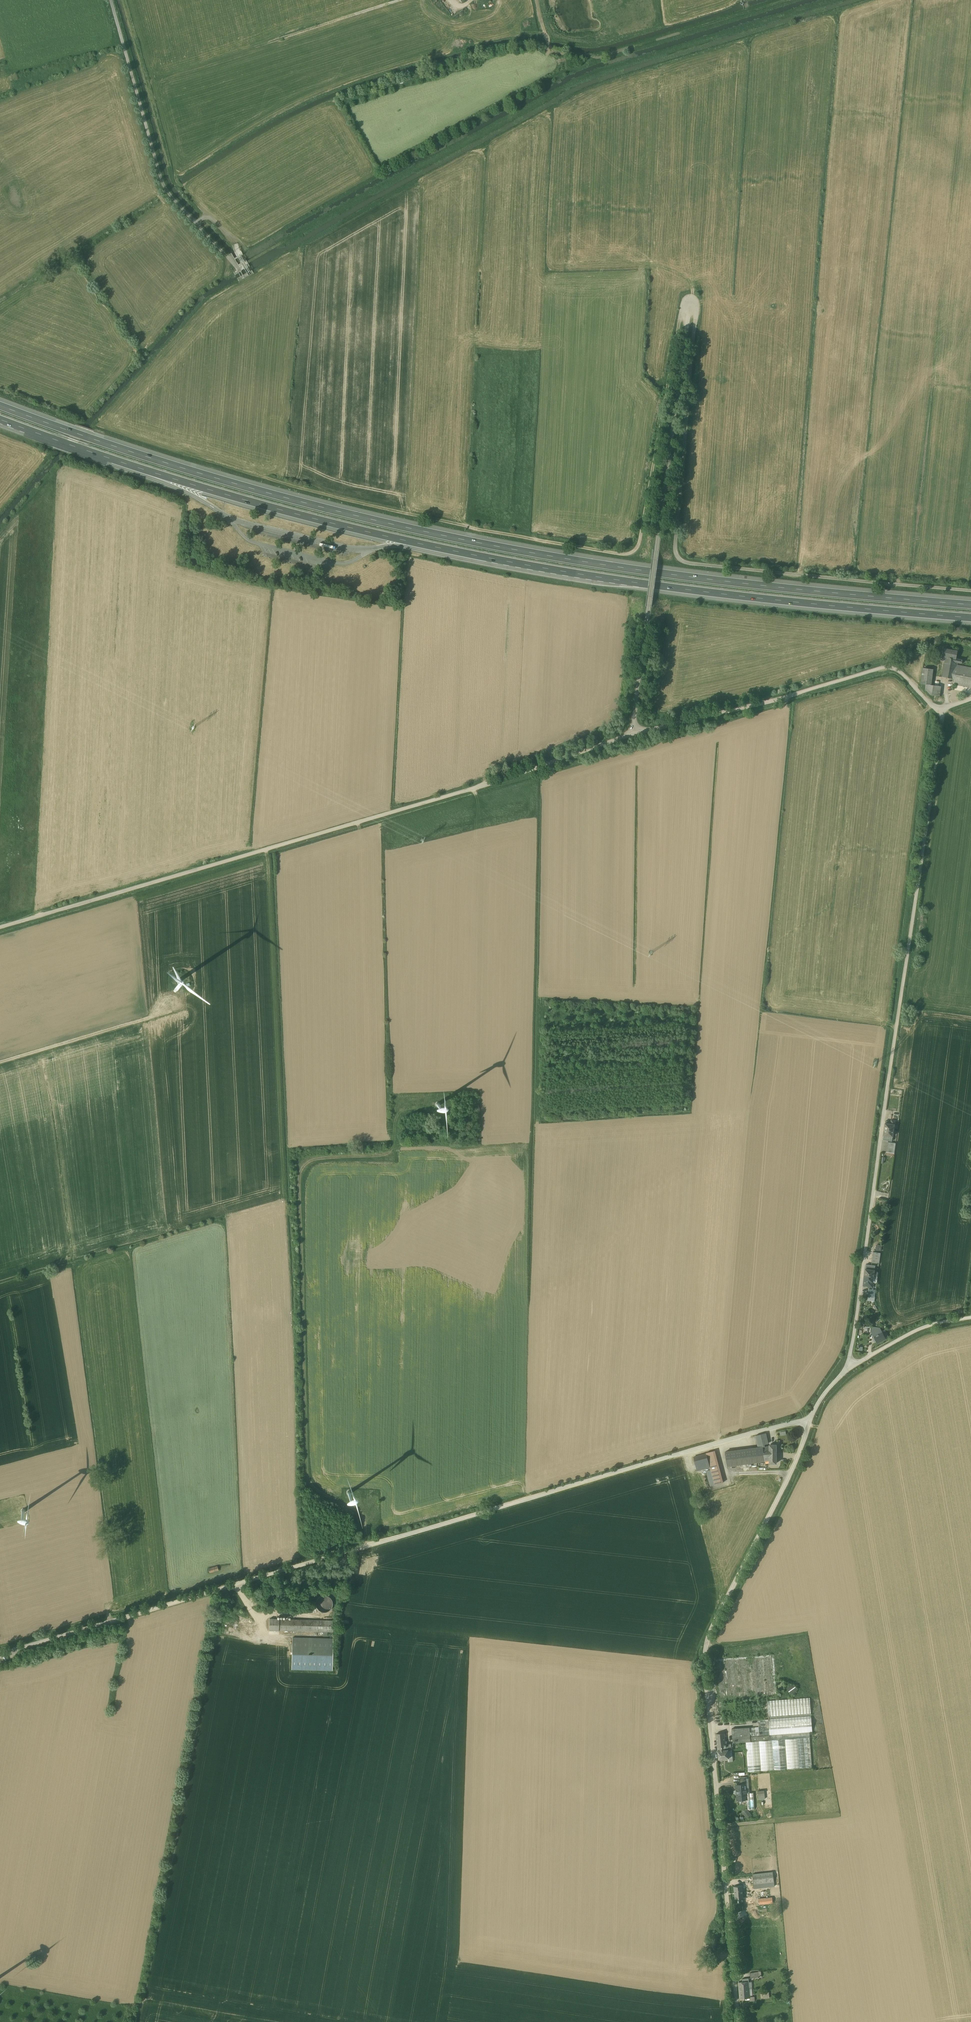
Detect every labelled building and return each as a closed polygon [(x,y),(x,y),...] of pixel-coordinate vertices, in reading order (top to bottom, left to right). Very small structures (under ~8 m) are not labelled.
[(241,276),(237,278),(239,282),(254,274),(252,270),(249,271),(249,270),(248,268),(245,270),(246,271),(247,273),(243,275),(242,273),(241,272),(239,273),(240,275),(241,276)] [(946,646),(944,655),(947,655),(943,675),(957,677),(956,683),(970,686),(970,665),(963,663),(964,657),(958,656),(959,649),(946,646)] [(935,667),(924,666),(921,682),(930,683),(930,692),(940,693),(941,684),(933,683),(935,667)] [(890,1126),(885,1125),(884,1130),(894,1131),(895,1122),(891,1122),(890,1126)] [(894,1131),(884,1130),(883,1139),(892,1140),(894,1131)] [(894,1143),(886,1142),(885,1153),(893,1153),(894,1143)] [(870,1263),(880,1264),(881,1254),(872,1253),(870,1263)] [(875,1267),(866,1266),(865,1274),(877,1276),(878,1274),(874,1273),(875,1267)] [(877,1276),(865,1274),(864,1284),(872,1286),(873,1279),(877,1280),(877,1276)] [(880,1332),(879,1330),(871,1335),(876,1344),(885,1339),(884,1338),(880,1332)] [(759,1446),(726,1450),(728,1466),(768,1460),(769,1464),(777,1464),(777,1443),(770,1443),(766,1432),(757,1434),(759,1446)] [(720,1449),(695,1455),(698,1469),(711,1466),(714,1480),(727,1477),(720,1449)] [(325,1611),(326,1611),(328,1611),(330,1611),(331,1610),(333,1609),(334,1608),(335,1607),(335,1604),(335,1602),(334,1601),(334,1599),(333,1598),(331,1597),(330,1597),(328,1596),(327,1596),(326,1597),(324,1597),(323,1598),(322,1599),(321,1601),(320,1602),(320,1603),(320,1604),(320,1605),(320,1606),(321,1608),(322,1609),(323,1610),(324,1611),(325,1611)] [(336,1619),(271,1616),(270,1629),(335,1632),(336,1619)] [(294,1637),(294,1669),(335,1669),(335,1637),(294,1637)] [(775,1653),(716,1658),(720,1720),(759,1717),(760,1724),(733,1726),(736,1771),(748,1770),(750,1790),(817,1786),(816,1768),(813,1768),(810,1731),(813,1730),(810,1696),(778,1698),(775,1653)] [(787,1687),(791,1694),(799,1690),(795,1683),(787,1687)] [(725,1732),(716,1732),(718,1758),(729,1758),(729,1748),(727,1748),(725,1732)] [(748,1782),(736,1782),(737,1799),(748,1799),(748,1782)] [(747,1807),(742,1811),(747,1818),(752,1814),(747,1807)] [(773,1871),(752,1874),(754,1889),(775,1886),(773,1871)] [(742,1885),(733,1886),(735,1899),(744,1898),(742,1885)] [(773,1903),(772,1897),(748,1899),(748,1905),(773,1903)] [(742,1982),(738,1982),(739,1998),(749,1998),(750,1998),(750,1997),(749,1978),(742,1979),(742,1982)]
